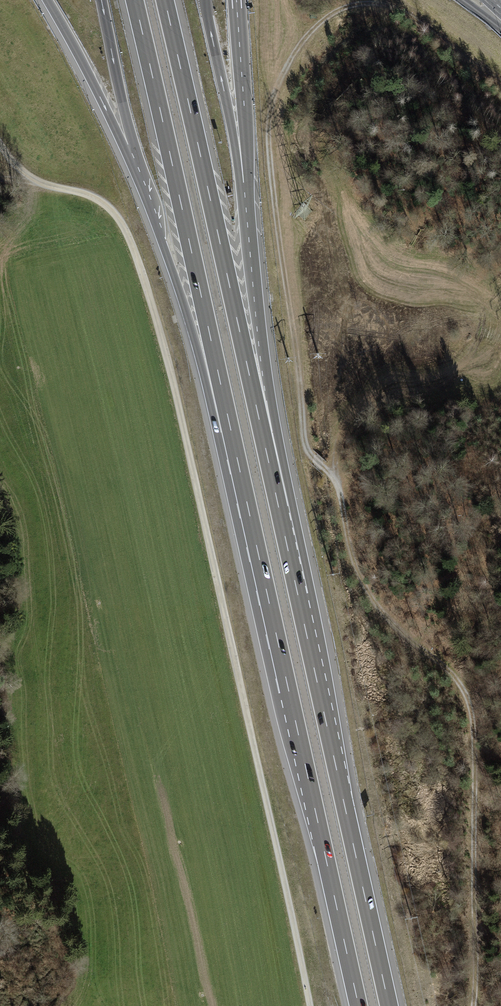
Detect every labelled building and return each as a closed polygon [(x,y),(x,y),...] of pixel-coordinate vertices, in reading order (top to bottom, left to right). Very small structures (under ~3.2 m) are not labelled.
[(498,756),(496,748),(488,750),(489,757),(498,756)]
